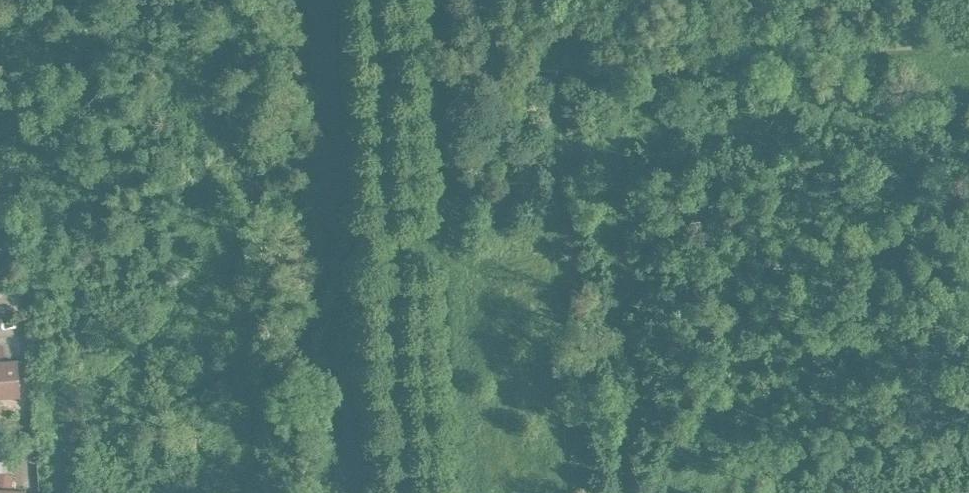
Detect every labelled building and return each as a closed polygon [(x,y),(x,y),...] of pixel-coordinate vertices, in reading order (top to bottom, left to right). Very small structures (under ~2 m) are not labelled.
[(0,345),(0,398),(20,397),(18,360),(4,361),(3,345),(0,345)] [(5,462),(4,474),(13,474),(13,463),(5,462)] [(4,492),(26,492),(26,491),(12,490),(13,474),(4,474),(4,492)]
